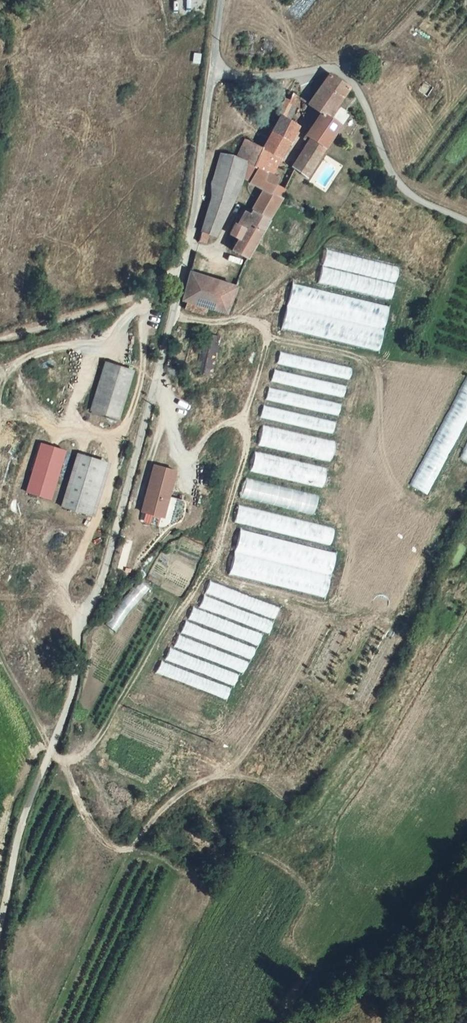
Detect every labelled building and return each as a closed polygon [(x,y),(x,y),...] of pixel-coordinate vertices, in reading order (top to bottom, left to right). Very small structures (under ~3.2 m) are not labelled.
[(328,73),(308,104),(321,111),(328,116),(348,87),(348,86),(328,73)] [(295,105),(299,98),(293,93),(288,100),(295,105)] [(306,133),(309,136),(294,168),(306,176),(322,150),(340,123),(328,116),(321,111),(306,133)] [(257,167),(269,173),(296,124),(282,115),(263,149),(265,150),(257,167)] [(208,232),(215,235),(242,179),(249,164),(257,167),(265,150),(263,149),(245,139),(235,156),(221,151),(203,220),(202,222),(198,240),(205,243),(208,232)] [(249,182),(257,167),(249,164),(242,179),(249,182)] [(269,173),(257,167),(249,182),(264,188),(271,191),(275,183),(278,177),(269,173)] [(282,196),(286,188),(275,183),(271,191),(282,196)] [(282,196),(271,191),(264,188),(253,209),(269,217),(282,196)] [(246,258),(253,244),(269,217),(253,209),(249,207),(242,218),(239,216),(228,232),(238,238),(231,250),(246,258)] [(205,307),(217,279),(189,271),(181,301),(205,307)] [(224,312),(235,284),(217,279),(205,307),(224,312)] [(205,307),(181,301),(179,307),(202,314),(205,307)] [(194,371),(210,375),(219,335),(203,332),(194,371)] [(277,352),(266,403),(263,402),(260,418),(335,433),(349,366),(277,352)] [(89,410),(115,419),(131,371),(104,361),(89,410)] [(466,415),(466,374),(464,373),(412,487),(431,496),(466,415)] [(263,425),(259,445),(331,461),(335,441),(263,425)] [(62,453),(40,447),(27,495),(49,501),(62,453)] [(251,471),(323,487),(327,468),(255,452),(251,471)] [(74,457),(60,507),(94,517),(107,467),(74,457)] [(174,470),(152,464),(140,510),(161,516),(174,470)] [(247,479),(242,497),(313,514),(318,496),(247,479)] [(331,544),(334,527),(238,507),(234,523),(331,544)]
